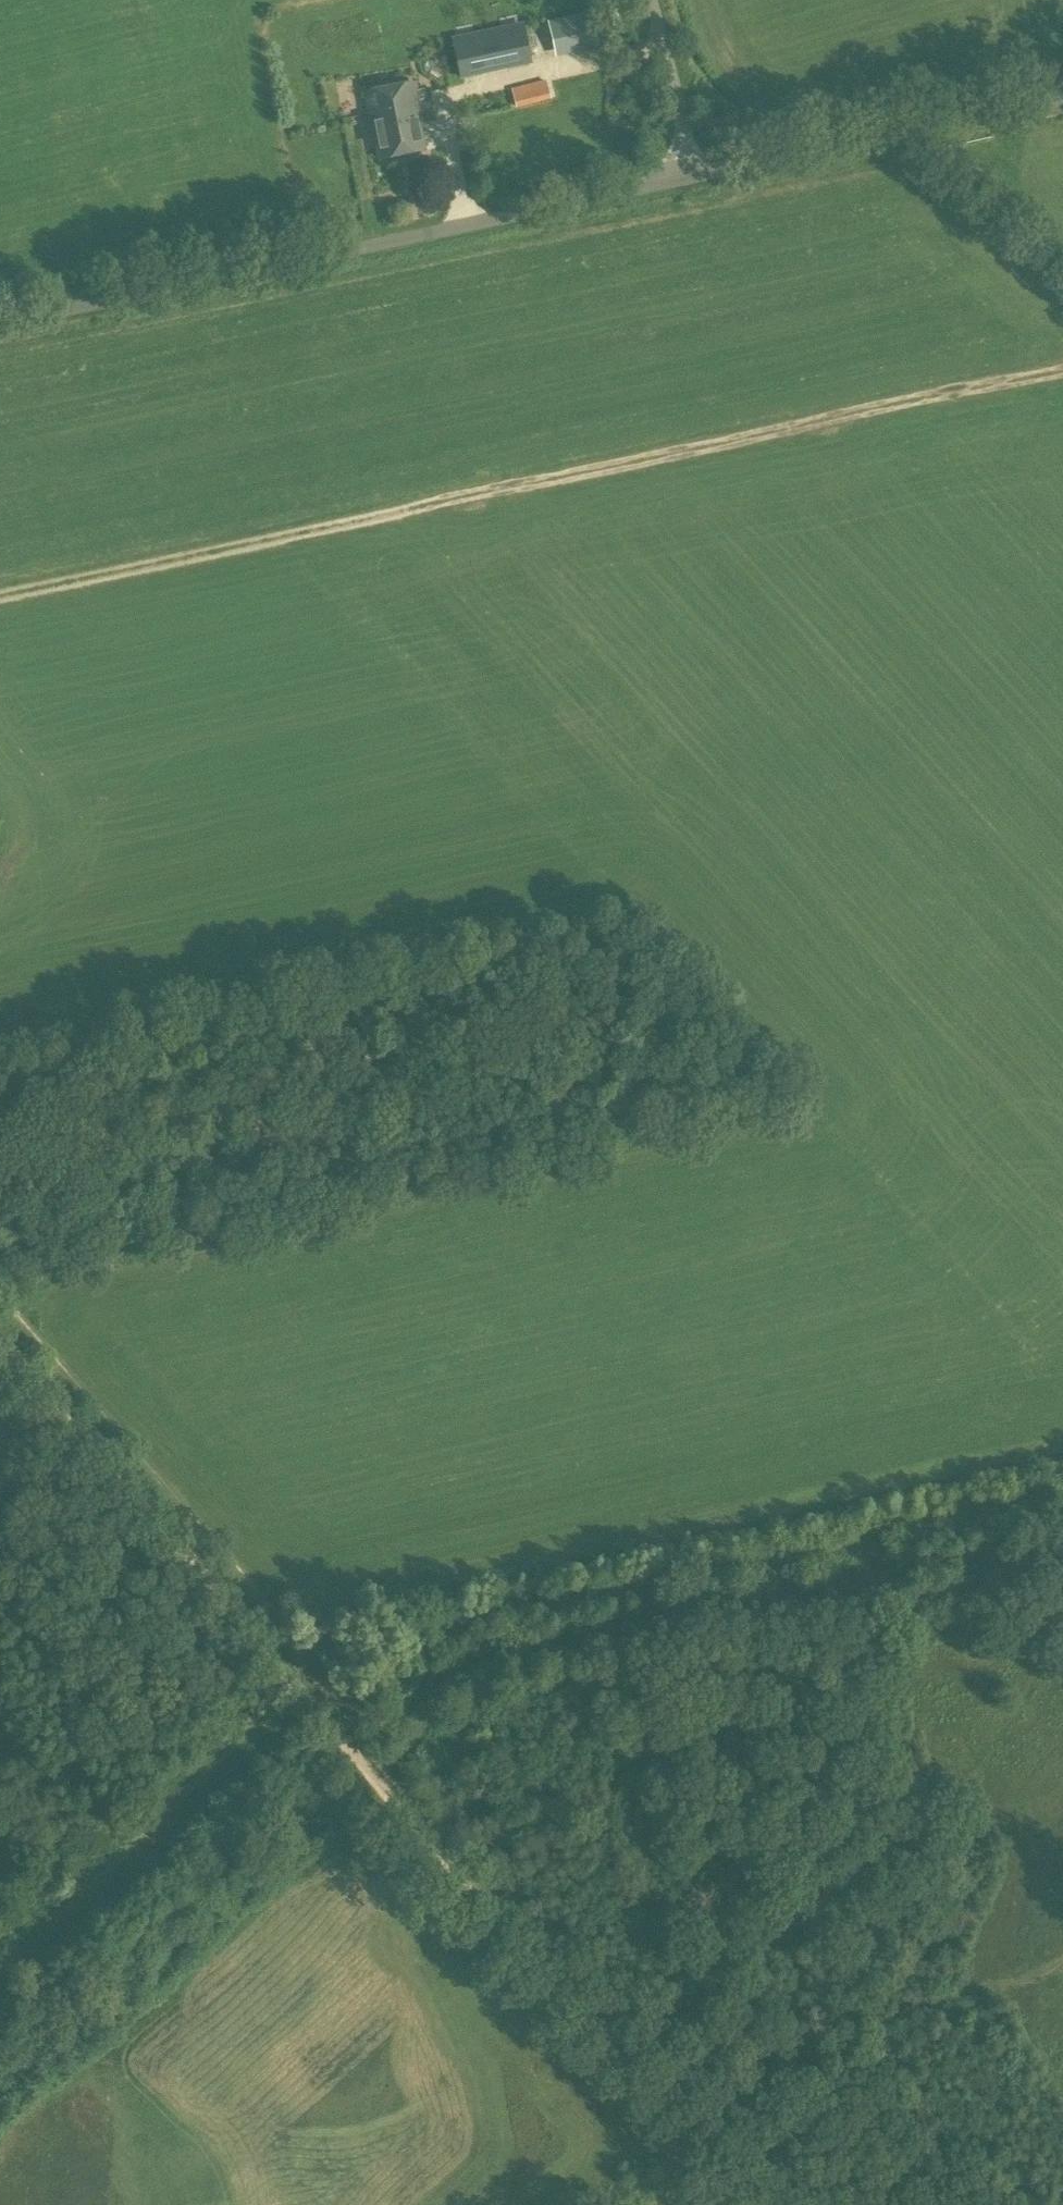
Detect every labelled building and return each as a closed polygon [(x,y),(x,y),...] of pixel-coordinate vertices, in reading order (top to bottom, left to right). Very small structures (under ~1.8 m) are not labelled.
[(462,78),(602,48),(594,10),(453,40),(462,78)] [(517,109),(551,100),(546,80),(512,89),(517,109)] [(416,93),(415,85),(363,95),(371,131),(376,130),(381,159),(424,151),(414,105),(429,102),(427,90),(416,93)]
